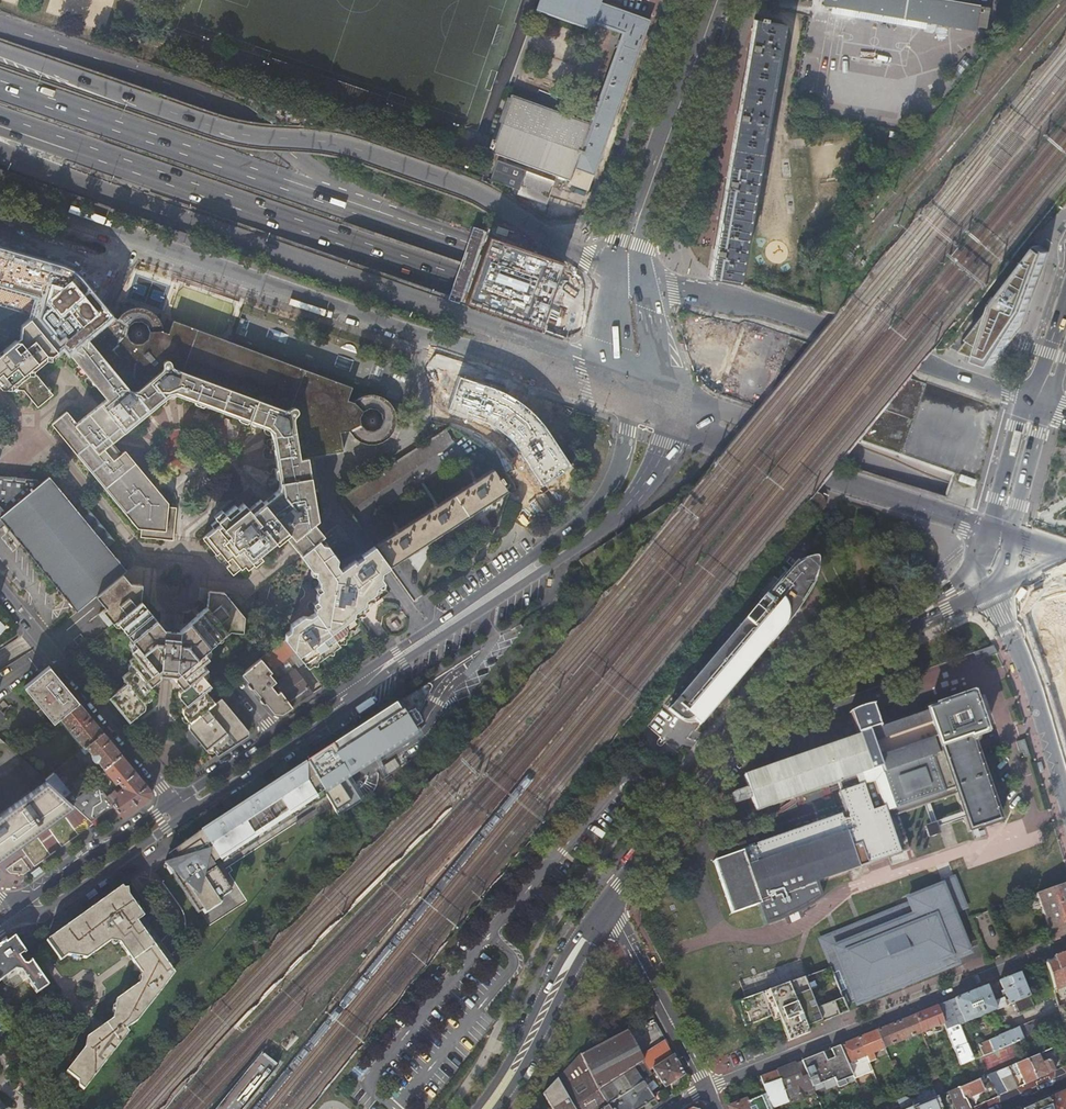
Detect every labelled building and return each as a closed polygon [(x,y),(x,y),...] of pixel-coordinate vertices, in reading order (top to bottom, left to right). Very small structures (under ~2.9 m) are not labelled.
[(590,29),(592,29),(594,29),(597,29),(598,28),(600,26),(601,24),(623,32),(590,124),(510,96),(491,151),(570,179),(574,168),(594,175),(650,20),(599,2),(600,0),(540,0),(536,10),(590,29)] [(974,31),(975,26),(985,28),(988,7),(946,0),(822,0),(821,5),(974,31)] [(709,278),(737,284),(782,24),(764,21),(765,18),(758,17),(758,20),(754,19),(750,43),(743,84),(721,208),(716,237),(714,247),(711,268),(710,269),(709,278)] [(140,29),(117,23),(115,30),(138,36),(140,29)] [(517,194),(546,205),(554,181),(497,160),(490,179),(518,190),(517,194)] [(559,262),(487,237),(465,303),(537,327),(559,262)] [(996,308),(961,354),(994,365),(1021,330),(1049,252),(1044,248),(1040,245),(994,306),(996,308)] [(22,309),(29,318),(56,350),(61,346),(65,350),(65,349),(109,316),(110,315),(92,294),(76,274),(66,267),(8,251),(0,249),(0,321),(22,309)] [(110,317),(109,316),(65,349),(68,353),(106,400),(99,406),(92,412),(77,425),(67,413),(52,426),(138,530),(143,531),(142,539),(174,543),(178,509),(170,508),(170,505),(126,452),(122,455),(112,444),(115,441),(123,435),(166,399),(168,398),(168,397),(170,397),(172,396),(174,396),(176,396),(178,397),(262,427),(263,427),(265,429),(267,430),(269,432),(270,434),(271,436),(271,438),(280,481),(280,482),(280,485),(279,488),(278,491),(277,494),(265,504),(262,500),(249,511),(245,504),(239,510),(236,506),(226,514),(223,512),(215,518),(218,521),(212,526),(215,530),(204,540),(218,556),(218,557),(218,558),(219,560),(221,562),(223,563),(224,563),(227,561),(230,565),(227,568),(234,575),(245,566),(247,569),(261,558),(259,554),(274,541),(277,545),(286,538),(291,544),(301,556),(322,538),(324,536),(314,524),(318,521),(308,458),(343,452),(340,432),(348,431),(349,433),(352,437),(355,440),(358,442),(362,444),(367,445),(371,446),(375,445),(380,444),(383,442),(387,440),(390,436),(397,439),(403,427),(396,424),(396,422),(396,418),(395,414),(393,410),(391,406),(388,402),(385,400),(381,397),(377,396),(373,395),(368,395),(364,396),(360,398),(356,400),(353,403),(348,401),(353,388),(174,321),(169,334),(163,333),(163,330),(162,326),(160,322),(158,318),(155,315),(152,312),(148,310),(143,309),(139,308),(135,308),(130,309),(126,311),(123,313),(119,316),(117,320),(111,316),(110,317)] [(29,318),(21,325),(20,326),(20,337),(19,340),(17,340),(8,347),(0,353),(0,387),(5,388),(10,383),(15,384),(17,382),(23,390),(37,407),(51,395),(33,374),(28,373),(29,369),(33,369),(45,359),(45,354),(50,355),(56,350),(29,318)] [(35,372),(34,373),(33,374),(51,395),(52,394),(35,372)] [(505,395),(459,380),(449,408),(488,422),(503,431),(515,442),(542,484),(566,468),(538,425),(526,413),(505,395)] [(453,444),(445,431),(340,500),(348,512),(453,444)] [(382,573),(405,557),(447,530),(486,505),(506,492),(502,484),(504,483),(500,477),(498,478),(492,470),(367,552),(364,554),(379,575),(382,573)] [(127,572),(107,547),(115,540),(85,505),(78,511),(49,476),(40,483),(37,480),(0,476),(0,527),(4,524),(70,604),(77,613),(89,603),(96,597),(123,575),(127,572)] [(322,538),(301,556),(306,564),(312,572),(317,573),(315,578),(319,583),(318,587),(322,592),(325,592),(322,606),(318,605),(314,608),(313,612),(315,613),(309,618),(303,616),(290,626),(289,631),(285,635),(284,639),(293,651),(305,665),(317,657),(314,652),(320,648),(323,652),(336,643),(335,641),(348,632),(345,628),(358,618),(355,614),(368,605),(365,600),(370,596),(377,591),(374,587),(382,581),(378,576),(379,575),(364,554),(361,556),(362,558),(357,563),(355,560),(340,571),(336,566),(337,559),(329,548),(322,538)] [(785,572),(668,709),(670,711),(720,652),(753,614),(797,562),(796,561),(787,573),(785,572)] [(814,572),(814,564),(814,563),(812,564),(811,562),(807,562),(807,563),(803,567),(800,565),(797,562),(753,614),(720,652),(670,711),(680,719),(686,712),(697,722),(700,725),(777,635),(776,634),(780,628),(787,615),(792,615),(793,614),(798,604),(799,605),(800,605),(798,604),(806,591),(808,592),(808,591),(807,591),(812,576),(813,576),(813,575),(813,574),(814,574),(814,572)] [(213,595),(210,596),(210,609),(199,618),(198,617),(195,620),(181,631),(174,630),(168,629),(158,618),(153,611),(152,612),(143,601),(143,591),(143,584),(138,584),(131,584),(123,575),(96,597),(106,609),(99,615),(105,622),(109,628),(117,622),(132,640),(136,645),(131,651),(135,656),(134,657),(129,661),(131,663),(134,668),(122,678),(127,684),(109,699),(110,701),(121,713),(129,723),(145,710),(146,706),(142,702),(152,693),(152,689),(152,688),(150,686),(156,680),(160,677),(166,677),(173,679),(179,687),(182,689),(179,692),(178,697),(184,705),(186,706),(183,709),(182,714),(190,724),(188,725),(188,730),(195,738),(203,747),(206,751),(210,748),(217,756),(225,751),(243,739),(247,737),(248,730),(223,700),(218,694),(214,698),(206,687),(204,686),(210,681),(201,669),(205,666),(207,664),(202,658),(208,653),(203,647),(212,639),(214,638),(215,639),(218,639),(219,636),(223,635),(225,637),(230,636),(230,633),(246,633),(246,618),(226,593),(215,593),(213,595)] [(776,634),(777,635),(792,615),(787,615),(780,628),(776,634)] [(0,649),(0,677),(1,678),(12,670),(9,666),(32,651),(22,635),(0,649)] [(293,651),(284,639),(264,656),(273,667),(271,669),(278,678),(281,676),(274,667),(293,651)] [(989,646),(977,650),(981,658),(993,654),(989,646)] [(977,650),(969,653),(972,661),(981,658),(977,650)] [(272,673),(260,659),(241,675),(256,693),(263,702),(273,713),(281,714),(312,694),(300,679),(294,671),(275,685),(280,692),(277,694),(271,687),(276,683),(269,675),(272,673)] [(79,702),(49,666),(24,687),(41,707),(54,723),(59,718),(79,702)] [(422,708),(427,697),(432,688),(432,687),(432,686),(432,685),(431,685),(431,684),(430,684),(429,683),(356,731),(341,741),(306,763),(326,796),(338,817),(365,799),(350,776),(357,772),(377,759),(417,733),(412,726),(413,725),(422,708)] [(978,830),(1001,823),(973,744),(975,743),(974,743),(975,742),(976,742),(977,741),(977,740),(977,739),(977,738),(978,738),(978,737),(985,733),(986,732),(983,722),(981,722),(978,714),(976,706),(977,706),(975,702),(984,699),(984,696),(983,693),(981,689),(979,687),(976,685),(974,684),(971,683),(969,683),(936,694),(940,705),(936,707),(936,708),(926,711),(926,712),(879,729),(871,707),(849,714),(857,736),(743,776),(756,813),(839,784),(842,793),(840,794),(847,815),(753,848),(752,847),(752,845),(739,850),(740,855),(715,864),(731,912),(754,904),(762,901),(815,885),(865,868),(898,857),(910,853),(899,818),(926,809),(931,824),(926,827),(931,839),(942,835),(940,828),(967,819),(972,832),(978,830)] [(83,708),(79,702),(59,718),(84,748),(104,732),(83,708)] [(686,712),(680,719),(684,721),(686,722),(688,723),(692,723),(695,723),(697,722),(686,712)] [(113,743),(104,732),(84,748),(75,755),(79,759),(90,750),(93,753),(92,754),(92,755),(92,757),(99,765),(101,763),(104,768),(121,754),(113,743)] [(1025,742),(1018,744),(1022,754),(1023,754),(1024,759),(1029,758),(1025,742)] [(137,772),(121,754),(104,768),(106,771),(117,783),(118,783),(119,785),(121,784),(123,786),(122,789),(118,792),(116,790),(114,787),(112,789),(114,791),(108,796),(112,802),(124,818),(135,810),(150,799),(151,790),(137,772)] [(326,796),(306,763),(285,777),(243,805),(183,844),(169,854),(172,859),(164,864),(171,875),(172,874),(198,913),(202,911),(205,914),(219,905),(220,904),(218,900),(231,892),(213,863),(219,859),(223,864),(231,858),(319,801),(326,796)] [(73,805),(89,820),(102,810),(112,802),(108,796),(91,774),(64,797),(73,805)] [(35,833),(73,805),(64,797),(47,781),(1,814),(0,813),(0,858),(35,833)] [(909,902),(820,937),(846,1004),(855,1000),(856,1003),(956,964),(954,959),(970,953),(955,916),(967,911),(954,877),(948,879),(941,882),(943,886),(908,899),(909,902)] [(1040,893),(1055,937),(1065,933),(1065,884),(1040,893)] [(762,901),(754,904),(763,926),(792,915),(819,899),(815,885),(762,901)] [(170,978),(171,978),(172,977),(172,976),(173,975),(173,973),(173,972),(172,970),(170,969),(168,969),(167,967),(168,966),(138,922),(144,918),(135,905),(128,895),(128,889),(124,889),(123,887),(46,941),(60,961),(67,956),(71,957),(75,955),(78,956),(81,959),(86,960),(109,943),(120,945),(141,975),(140,984),(116,1000),(115,1005),(117,1009),(116,1013),(113,1015),(112,1019),(86,1038),(84,1048),(66,1072),(77,1081),(78,1086),(83,1090),(102,1066),(99,1064),(100,1062),(102,1062),(104,1062),(106,1061),(107,1060),(107,1058),(107,1056),(106,1055),(108,1053),(111,1055),(128,1033),(126,1030),(138,1020),(168,982),(165,980),(167,978),(168,978),(169,979),(170,978)] [(3,980),(4,983),(14,987),(26,979),(36,994),(48,986),(27,955),(19,943),(15,936),(4,944),(0,947),(0,982),(3,980)] [(800,962),(806,978),(830,969),(831,969),(825,953),(800,962)] [(1045,963),(1052,987),(1054,991),(1065,987),(1064,985),(1065,984),(1065,955),(1045,963)] [(806,978),(789,984),(807,1029),(829,1020),(848,1012),(830,969),(806,978)] [(945,1024),(961,1066),(973,1061),(959,1027),(1015,1003),(1020,1014),(1034,1009),(1033,1007),(1056,998),(1054,991),(1052,987),(1029,996),(1020,973),(1010,977),(1000,982),(1005,994),(1002,996),(1003,999),(993,1003),(987,987),(961,997),(938,1007),(945,1024)] [(807,1029),(789,984),(769,991),(778,1015),(787,1037),(789,1042),(799,1038),(809,1034),(807,1029)] [(778,1015),(769,991),(745,1000),(736,1003),(745,1028),(761,1022),(778,1015)] [(938,1007),(915,1016),(922,1033),(945,1024),(938,1007)] [(979,1052),(981,1058),(1063,1023),(1060,1010),(1018,1027),(1019,1029),(979,1046),(981,1051),(979,1052)] [(915,1016),(877,1031),(885,1048),(922,1033),(915,1016)] [(1065,1043),(1065,1034),(1063,1028),(1053,1032),(1056,1038),(1059,1046),(1065,1043)] [(628,1031),(588,1052),(582,1055),(599,1091),(610,1108),(641,1108),(649,1104),(655,1100),(656,1100),(651,1092),(644,1081),(653,1075),(651,1071),(653,1069),(648,1060),(644,1055),(628,1031)] [(877,1031),(858,1038),(866,1057),(869,1063),(875,1061),(872,1055),(885,1050),(885,1048),(877,1031)] [(858,1038),(840,1046),(848,1064),(860,1060),(866,1057),(858,1038)] [(1052,1049),(1059,1046),(1056,1038),(1049,1041),(1052,1049)] [(669,1046),(666,1041),(644,1055),(648,1060),(669,1046)] [(674,1056),(669,1046),(648,1060),(653,1069),(674,1056)] [(848,1064),(840,1046),(831,1049),(834,1058),(827,1061),(834,1078),(838,1088),(847,1085),(845,1080),(853,1077),(853,1076),(848,1064)] [(588,1052),(586,1047),(557,1079),(575,1108),(610,1108),(599,1091),(582,1055),(588,1052)] [(277,1065),(261,1052),(214,1108),(241,1108),(277,1065)] [(802,1061),(808,1075),(813,1088),(834,1078),(827,1061),(823,1052),(802,1061)] [(1039,1055),(1027,1060),(1037,1080),(1046,1076),(1056,1072),(1050,1060),(1043,1063),(1039,1055)] [(684,1075),(674,1056),(653,1069),(666,1088),(675,1082),(684,1075)] [(860,1060),(848,1064),(853,1076),(864,1072),(860,1060)] [(1027,1060),(1013,1065),(1015,1069),(1017,1067),(1022,1078),(1025,1085),(1029,1083),(1037,1080),(1027,1060)] [(802,1061),(796,1064),(802,1078),(808,1075),(802,1061)] [(796,1064),(777,1071),(788,1102),(789,1105),(815,1094),(813,1088),(808,1075),(802,1078),(796,1064)] [(1008,1068),(998,1072),(1008,1093),(1018,1088),(1008,1068)] [(767,1095),(772,1108),(788,1102),(777,1071),(761,1077),(767,1095)] [(1008,1093),(998,1072),(990,1075),(1000,1096),(1008,1093)] [(557,1079),(545,1092),(555,1108),(575,1108),(557,1079)] [(961,1088),(966,1099),(976,1095),(985,1091),(980,1079),(961,1088)] [(936,1098),(932,1087),(919,1092),(916,1099),(912,1101),(905,1098),(897,1102),(900,1108),(909,1108),(913,1108),(936,1098)] [(966,1099),(961,1088),(949,1092),(956,1108),(971,1108),(966,1099)] [(1049,1098),(1052,1108),(1065,1108),(1065,1091),(1049,1098)] [(772,1108),(767,1095),(748,1103),(746,1100),(729,1108),(772,1108)] [(866,1095),(862,1097),(866,1105),(870,1104),(866,1095)] [(937,1097),(936,1098),(913,1108),(942,1108),(937,1097)] [(1035,1105),(1037,1108),(1052,1108),(1049,1098),(1035,1105)]
